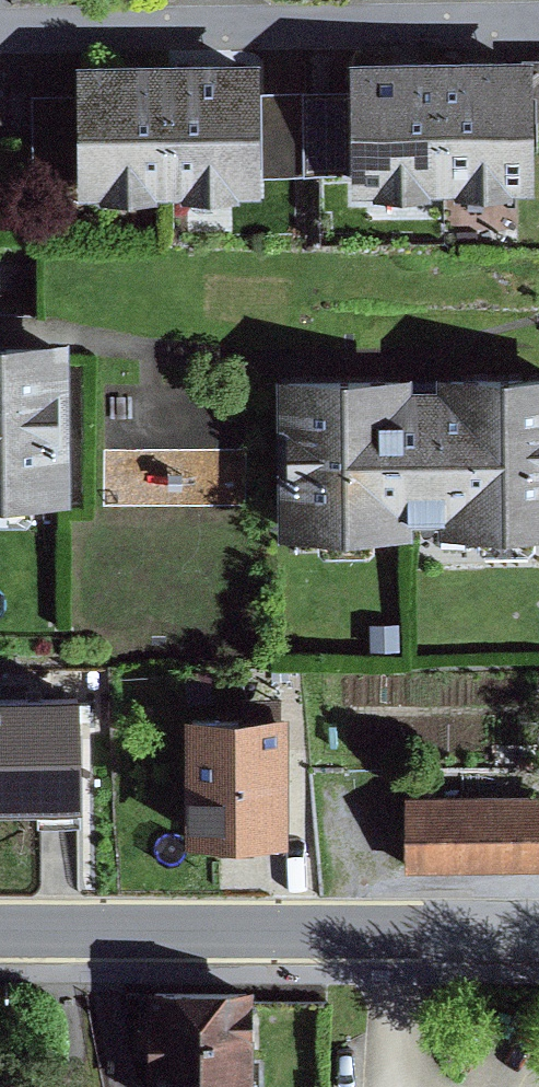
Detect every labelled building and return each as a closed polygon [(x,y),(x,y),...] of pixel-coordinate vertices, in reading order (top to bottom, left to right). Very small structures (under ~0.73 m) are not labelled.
[(532,40),(444,41),(446,173),(534,172),(533,106),(532,46),(532,40)] [(444,41),(350,42),(351,82),(351,163),(352,174),(446,173),(444,41)] [(175,42),(78,43),(79,176),(176,176),(175,42)] [(259,42),(175,42),(176,176),(261,174),(261,163),(261,82),(259,42)] [(351,163),(351,82),(261,82),(261,163),(351,163)] [(69,488),(69,321),(0,321),(0,488),(69,488)] [(276,358),(279,518),(411,517),(410,504),(439,504),(439,515),(538,514),(538,355),(438,357),(438,369),(410,369),(410,356),(353,357),(276,358)] [(399,616),(370,618),(371,644),(401,642),(399,616)] [(0,674),(0,787),(82,787),(82,674),(0,674)] [(216,695),(185,696),(186,822),(286,820),(284,695),(216,695)] [(407,789),(408,862),(538,860),(538,787),(407,789)] [(150,1084),(248,1084),(249,974),(229,966),(178,966),(147,970),(150,1084)]
